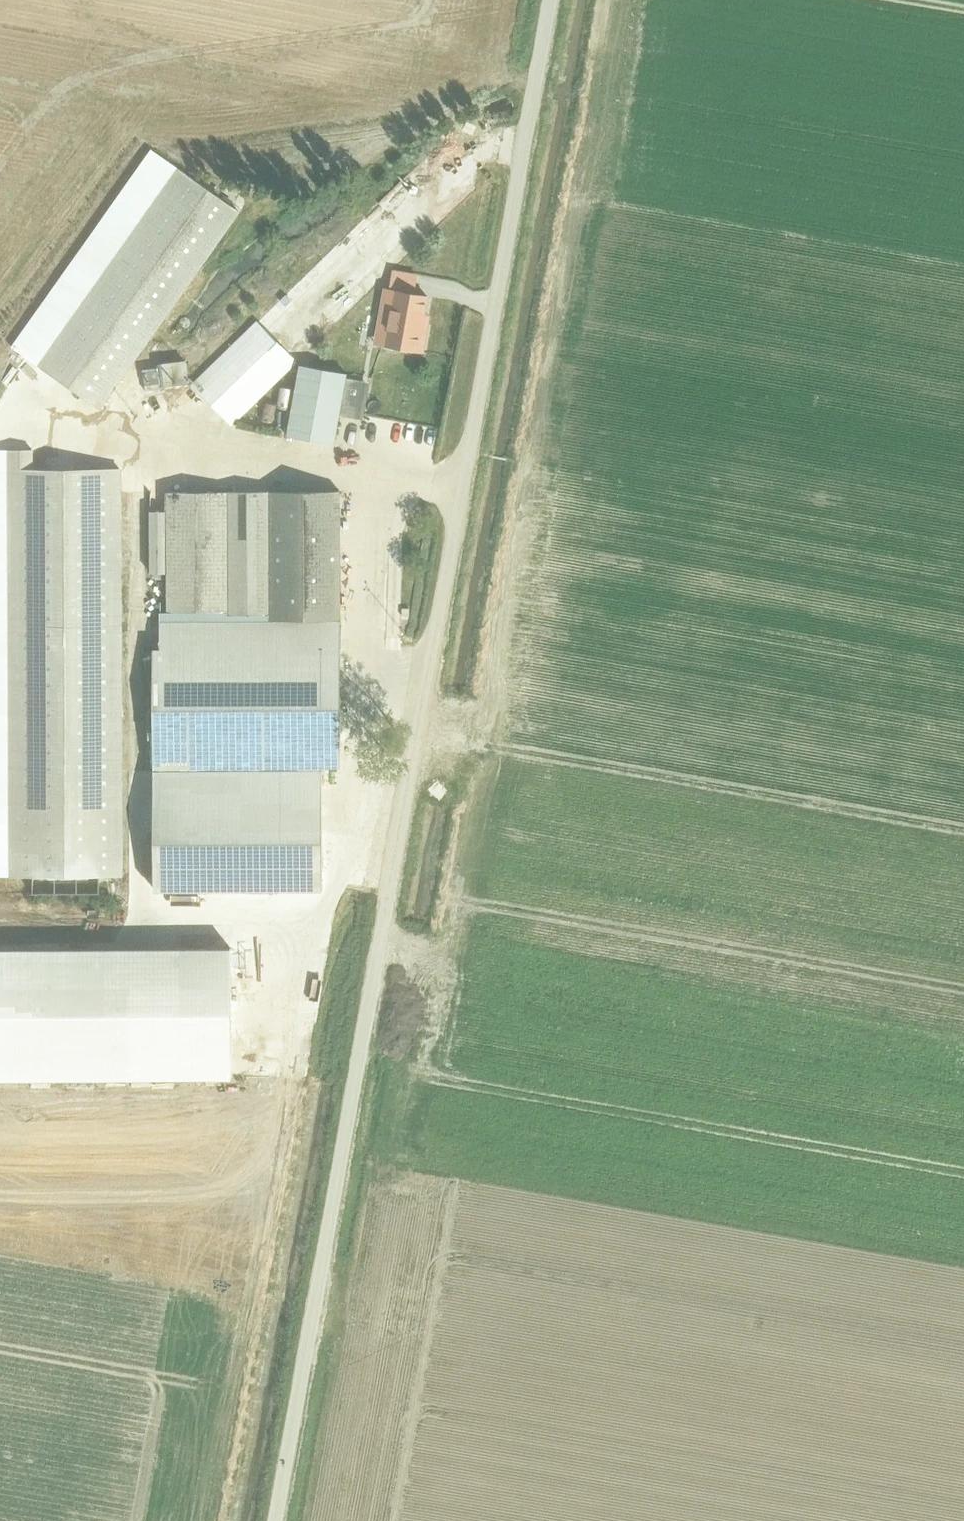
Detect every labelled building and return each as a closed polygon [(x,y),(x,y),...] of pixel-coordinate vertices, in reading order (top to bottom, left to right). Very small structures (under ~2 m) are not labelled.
[(150,148),(10,345),(38,365),(38,364),(177,167),(150,148)] [(99,409),(239,211),(177,167),(38,364),(38,365),(99,409)] [(382,302),(379,324),(388,326),(385,345),(422,352),(425,332),(421,331),(424,314),(427,296),(414,293),(389,289),(385,288),(382,302)] [(231,425),(298,362),(258,321),(192,384),(231,425)] [(299,363),(287,434),(334,443),(347,371),(299,363)] [(155,411),(147,411),(150,442),(177,439),(173,398),(154,400),(155,411)] [(9,875),(8,469),(8,449),(0,449),(0,875),(9,875)] [(122,876),(121,468),(33,469),(33,449),(8,449),(8,469),(9,875),(9,877),(122,876)] [(268,491),(269,611),(340,610),(339,490),(268,491)] [(268,491),(167,492),(168,612),(269,611),(268,491)] [(162,533),(162,503),(149,504),(149,533),(162,533)] [(161,643),(153,643),(153,768),(162,768),(322,767),(340,767),(340,610),(269,611),(168,612),(168,613),(161,613),(161,643)] [(162,768),(153,768),(154,888),(322,887),(322,767),(162,768)] [(232,1075),(232,938),(0,939),(0,1077),(232,1075)]
